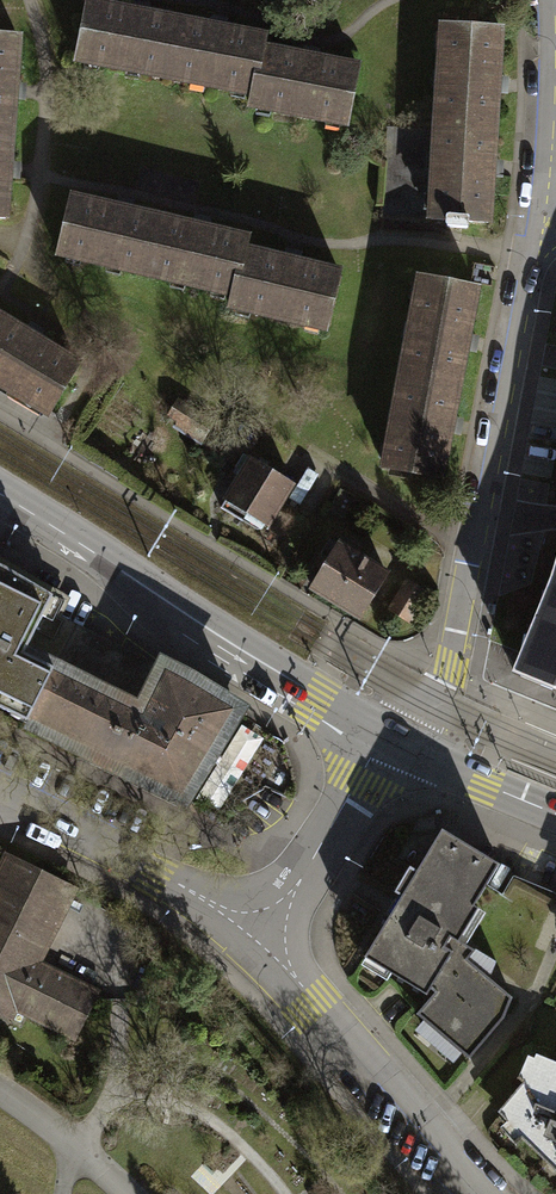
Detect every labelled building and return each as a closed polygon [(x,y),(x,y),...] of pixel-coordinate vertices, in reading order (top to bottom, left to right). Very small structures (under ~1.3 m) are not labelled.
[(77,61),(164,78),(169,50),(166,49),(171,20),(88,4),(77,61)] [(164,78),(254,95),(262,50),(265,38),(171,20),(166,49),(169,50),(164,78)] [(437,130),(437,131),(464,133),(465,118),(495,121),(500,31),(443,27),(437,130)] [(12,123),(18,38),(0,36),(0,122),(12,123)] [(358,68),(262,50),(254,95),(251,107),(347,125),(358,68)] [(488,223),(495,121),(465,118),(464,133),(437,131),(432,220),(448,220),(448,227),(468,228),(468,222),(488,223)] [(12,123),(0,122),(0,218),(6,218),(12,123)] [(437,130),(387,127),(382,216),(432,220),(437,131),(437,130)] [(58,254),(145,275),(152,247),(148,246),(156,217),(72,198),(58,254)] [(230,307),(231,307),(247,239),(156,217),(148,246),(152,247),(145,275),(233,295),(230,307)] [(248,239),(247,239),(231,307),(327,329),(340,272),(246,251),(248,239)] [(421,278),(401,381),(428,386),(431,372),(460,377),(477,288),(421,278)] [(0,317),(0,384),(49,414),(79,364),(0,317)] [(441,478),(460,377),(431,372),(428,386),(401,381),(384,468),(441,478)] [(188,408),(178,423),(204,438),(213,423),(188,408)] [(292,485),(243,456),(237,468),(244,472),(222,508),(242,521),(247,514),(267,526),(292,485)] [(387,575),(338,545),(329,561),(321,556),(316,565),(323,570),(312,588),(360,618),(387,575)] [(28,721),(34,709),(53,674),(57,665),(73,633),(55,624),(50,634),(37,628),(52,597),(6,570),(0,567),(0,707),(28,721)] [(552,574),(551,594),(543,594),(540,615),(534,637),(526,636),(522,653),(515,672),(551,686),(553,683),(555,684),(555,574),(552,574)] [(407,581),(390,611),(410,623),(427,594),(407,581)] [(159,675),(73,633),(57,665),(53,674),(34,709),(28,721),(183,799),(237,709),(185,678),(164,668),(159,675)] [(361,948),(419,984),(449,935),(494,863),(436,828),(361,948)] [(9,858),(0,876),(0,1007),(4,1000),(74,1035),(95,994),(44,973),(25,959),(62,885),(9,858)] [(449,935),(419,984),(430,991),(411,1013),(464,1056),(499,1016),(507,996),(462,958),(469,949),(449,935)] [(539,1064),(531,1084),(524,1081),(498,1111),(509,1124),(524,1130),(521,1137),(555,1171),(555,1071),(539,1064)]
